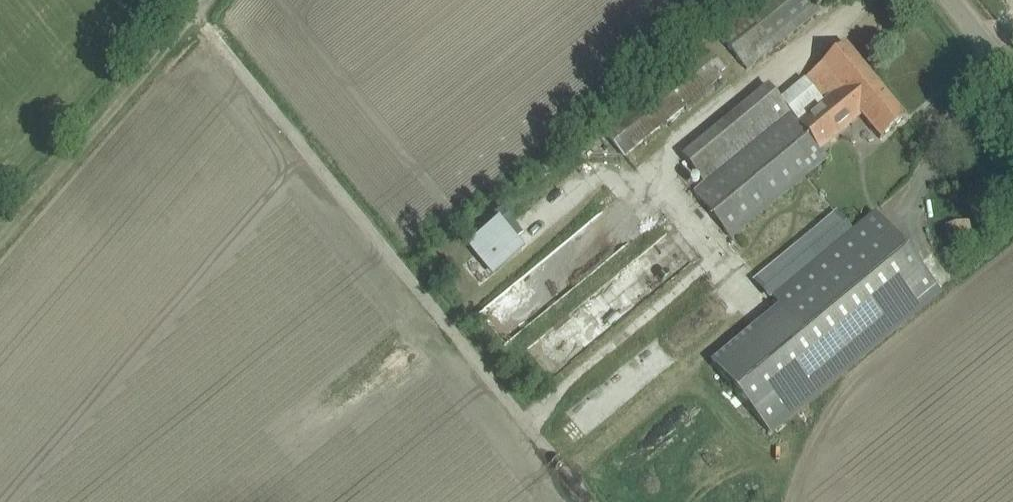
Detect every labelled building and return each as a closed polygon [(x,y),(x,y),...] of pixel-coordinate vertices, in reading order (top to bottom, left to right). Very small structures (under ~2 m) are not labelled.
[(746,71),(819,12),(809,0),(756,0),(716,32),(746,71)] [(824,107),(800,127),(818,149),(821,146),(861,113),(881,138),(906,118),(846,46),(803,81),(824,107)] [(602,132),(624,158),(704,93),(707,97),(724,82),(700,52),(602,132)] [(791,116),(705,187),(694,196),(730,240),(831,157),(821,146),(818,149),(800,127),(791,116)] [(494,273),(522,250),(515,241),(523,235),(502,209),(494,215),(500,222),(472,245),(494,273)] [(783,309),(714,367),(771,436),(942,294),(874,213),(773,297),(783,309)] [(594,331),(628,293),(627,292),(637,281),(625,271),(582,320),(594,331)]
